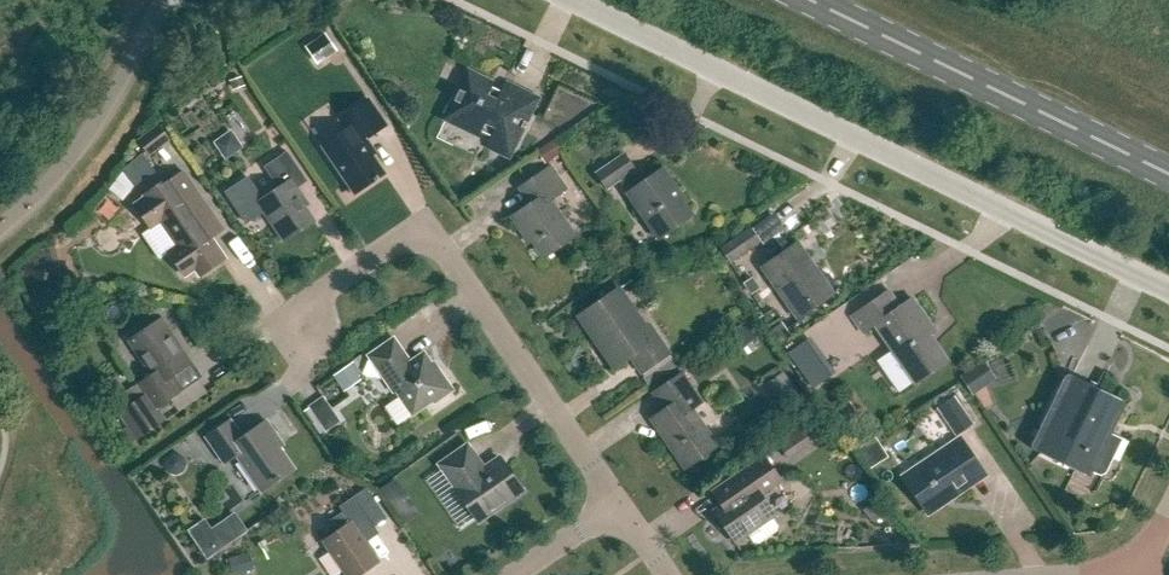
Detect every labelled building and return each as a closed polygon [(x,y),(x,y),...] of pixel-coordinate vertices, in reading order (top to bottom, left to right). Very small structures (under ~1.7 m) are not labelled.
[(302,48),(314,65),(333,52),(321,35),(302,48)] [(491,150),(509,158),(536,100),(510,88),(508,92),(469,74),(447,122),(477,137),(481,129),(497,137),(491,150)] [(369,100),(340,120),(347,130),(322,147),(355,195),(385,174),(363,142),(387,126),(369,100)] [(170,141),(159,127),(136,142),(147,157),(170,141)] [(232,132),(214,144),(220,153),(238,141),(232,132)] [(537,147),(549,165),(562,156),(550,138),(537,147)] [(293,191),(307,182),(287,152),(264,168),(278,189),(262,200),(248,179),(226,193),(247,224),(267,210),(288,241),(315,222),(293,191)] [(628,194),(627,195),(658,242),(697,216),(665,170),(639,187),(632,177),(638,172),(626,155),(595,176),(606,192),(621,184),(628,194)] [(168,253),(184,276),(194,269),(200,278),(226,260),(208,233),(220,225),(183,173),(171,181),(170,179),(144,197),(145,199),(135,206),(151,229),(159,224),(171,241),(173,239),(178,246),(168,253)] [(518,189),(529,207),(512,220),(529,247),(533,243),(544,261),(576,237),(550,202),(556,198),(540,173),(518,189)] [(722,248),(733,264),(761,245),(750,229),(722,248)] [(762,267),(798,319),(833,294),(829,288),(833,286),(833,281),(829,275),(824,274),(821,277),(797,242),(762,267)] [(631,361),(642,377),(673,356),(652,326),(647,329),(620,290),(578,319),(615,372),(631,361)] [(875,325),(916,384),(947,362),(929,334),(934,330),(912,298),(900,306),(889,290),(852,316),(863,334),(875,325)] [(119,413),(137,440),(165,421),(157,409),(181,392),(171,378),(190,365),(160,320),(130,341),(153,375),(138,385),(146,396),(119,413)] [(438,374),(424,353),(410,363),(394,339),(368,356),(394,394),(396,392),(413,416),(433,402),(435,404),(453,391),(440,372),(438,374)] [(990,360),(965,373),(969,381),(995,368),(990,360)] [(352,363),(330,377),(341,393),(359,382),(355,377),(359,374),(352,363)] [(977,392),(1002,379),(997,370),(972,382),(977,392)] [(662,413),(650,421),(685,471),(719,448),(694,412),(704,405),(683,373),(650,396),(662,413)] [(1122,439),(1111,434),(1126,403),(1066,373),(1029,448),(1075,471),(1078,466),(1103,478),(1122,439)] [(953,397),(937,408),(957,436),(972,425),(953,397)] [(336,423),(318,398),(303,408),(304,410),(301,412),(321,441),(328,437),(324,431),(336,423)] [(237,456),(262,492),(294,470),(274,442),(278,439),(266,422),(242,439),(230,421),(207,438),(225,464),(237,456)] [(855,450),(867,471),(887,459),(874,438),(855,450)] [(903,478),(928,516),(986,477),(961,439),(903,478)] [(442,469),(427,480),(460,528),(476,517),(479,522),(523,492),(499,458),(484,469),(468,446),(439,465),(442,469)] [(754,544),(759,545),(777,532),(778,527),(772,518),(775,516),(763,498),(784,483),(766,457),(733,481),(742,493),(714,513),(716,517),(714,518),(714,522),(719,530),(722,530),(725,529),(735,543),(747,535),(754,544)] [(381,490),(393,508),(409,496),(397,479),(381,490)] [(339,531),(324,542),(347,574),(361,574),(378,563),(360,538),(375,528),(354,497),(339,508),(343,513),(332,520),(339,531)] [(862,511),(874,523),(884,513),(872,501),(862,511)] [(205,517),(187,530),(194,540),(206,558),(248,530),(235,511),(212,527),(205,517)] [(228,574),(237,574),(250,571),(246,554),(224,560),(228,574)]
